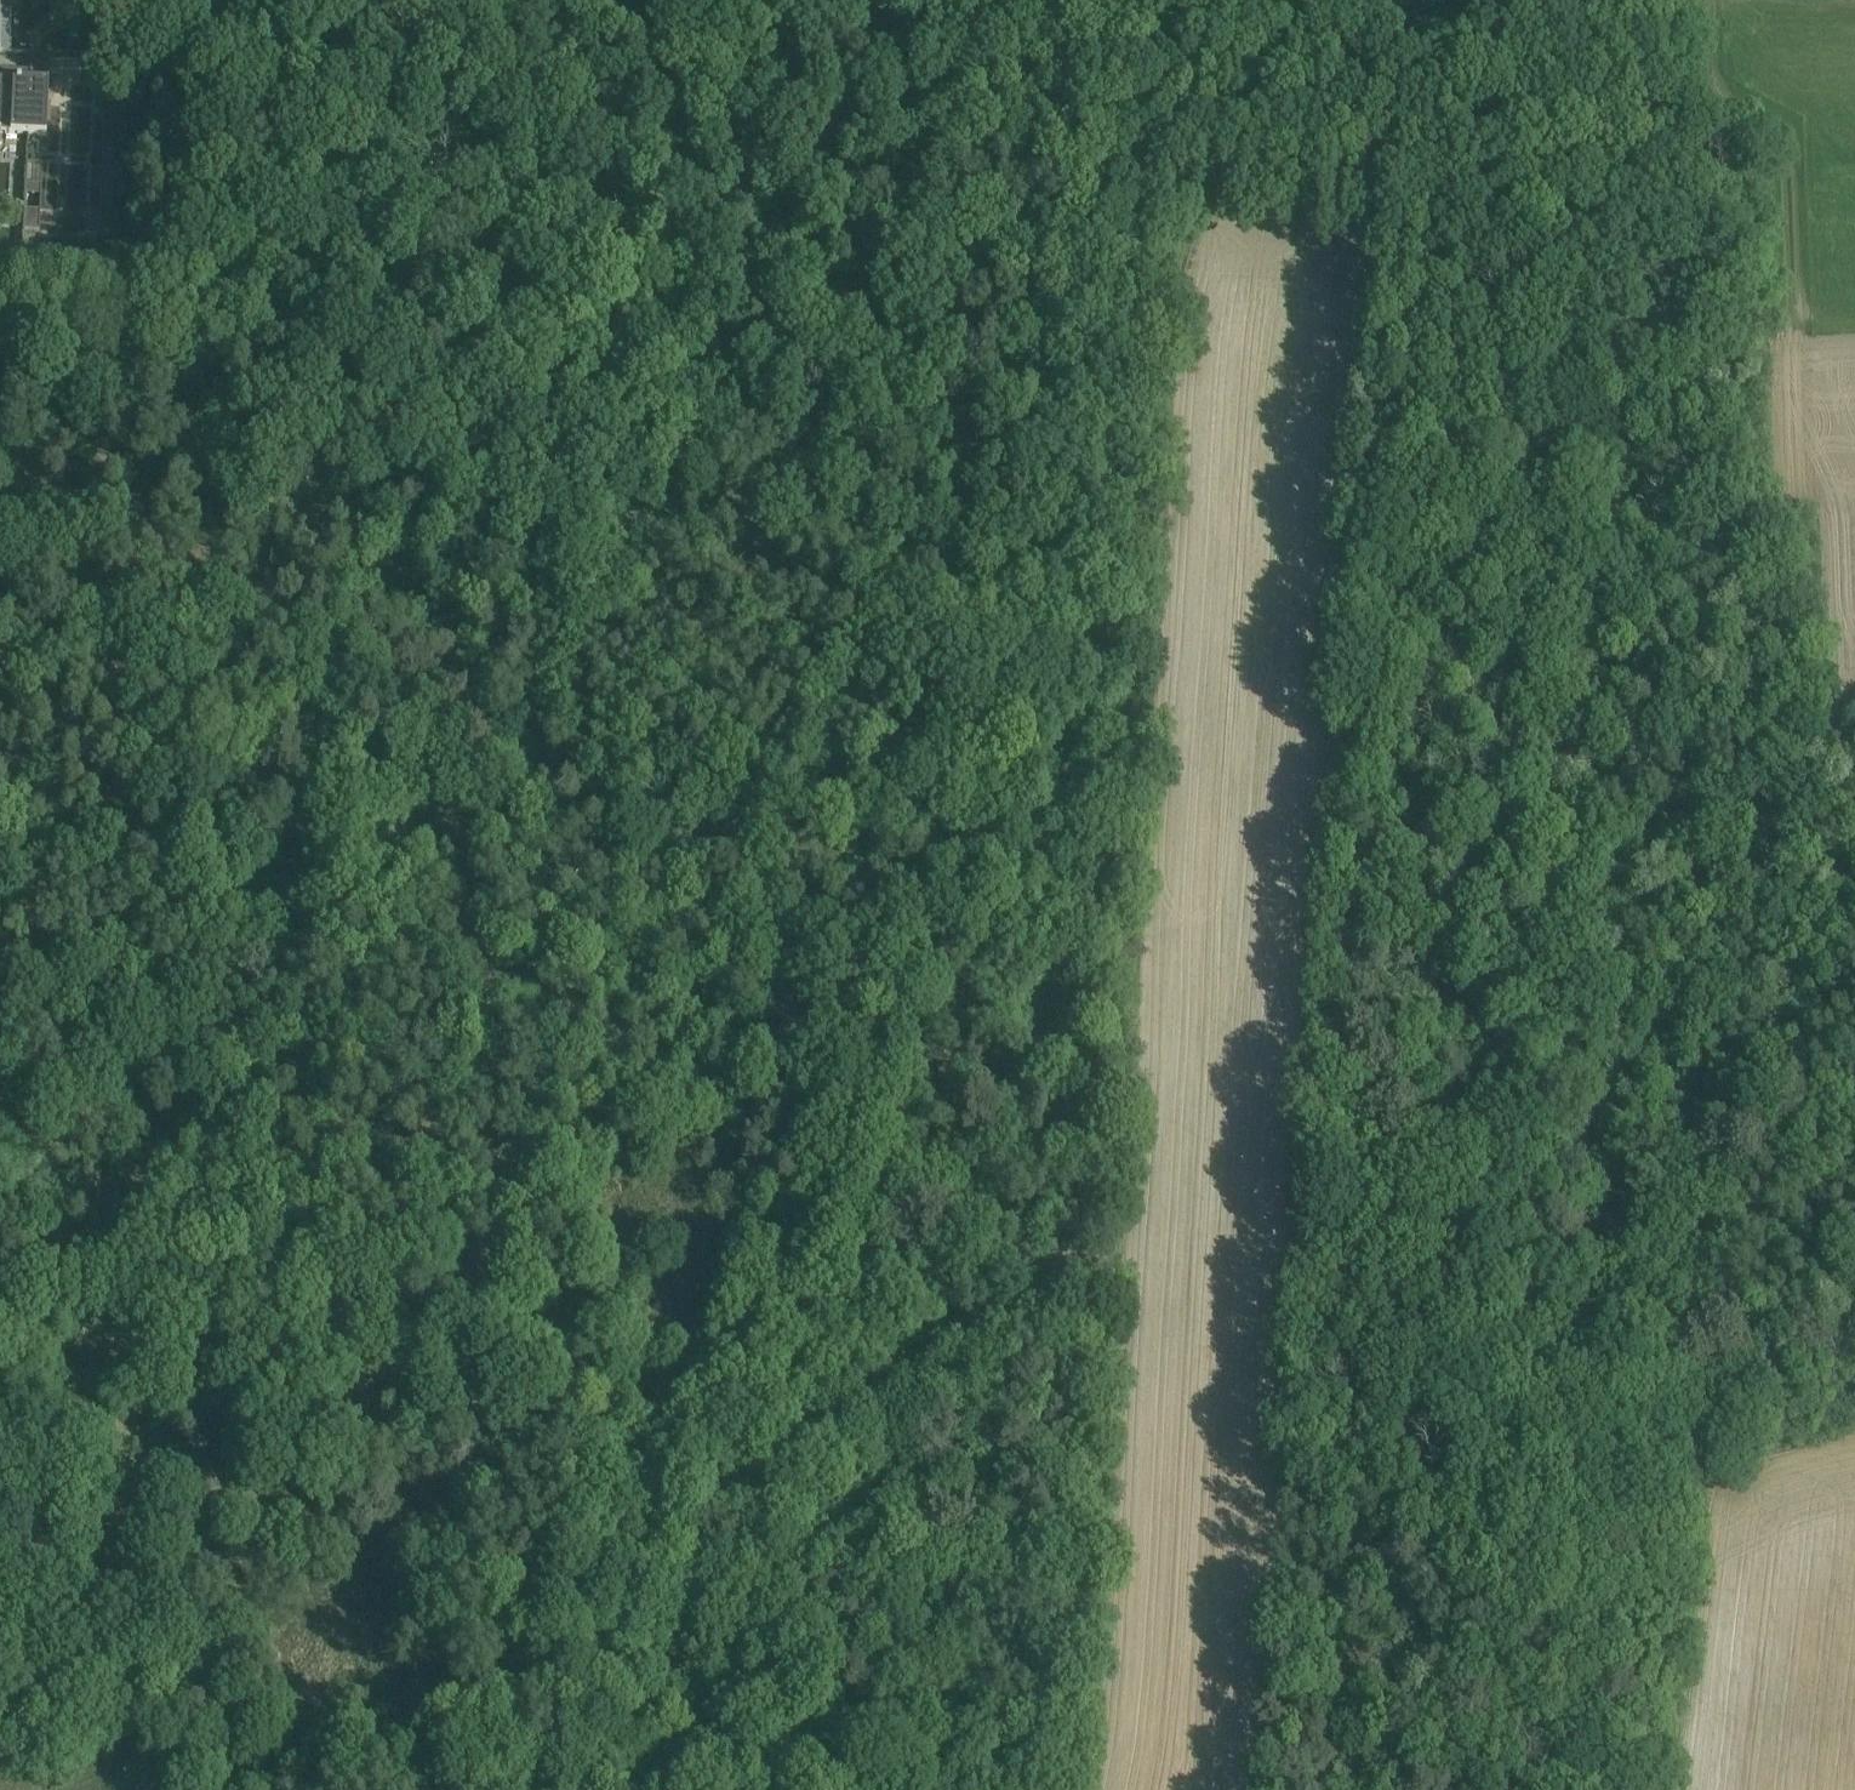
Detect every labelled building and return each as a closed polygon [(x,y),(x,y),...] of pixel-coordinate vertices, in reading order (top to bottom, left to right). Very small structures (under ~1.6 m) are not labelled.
[(1,16),(1,50),(12,51),(12,6),(8,6),(1,6),(1,0),(0,0),(0,16),(1,16)] [(45,135),(48,73),(81,73),(81,57),(32,55),(30,82),(0,81),(0,133),(45,135)] [(114,155),(103,154),(101,178),(113,179),(114,155)] [(25,185),(25,194),(41,195),(41,186),(25,185)] [(113,207),(101,206),(99,217),(91,217),(90,229),(95,234),(111,235),(113,207)] [(39,231),(40,210),(24,209),(23,230),(39,231)]
